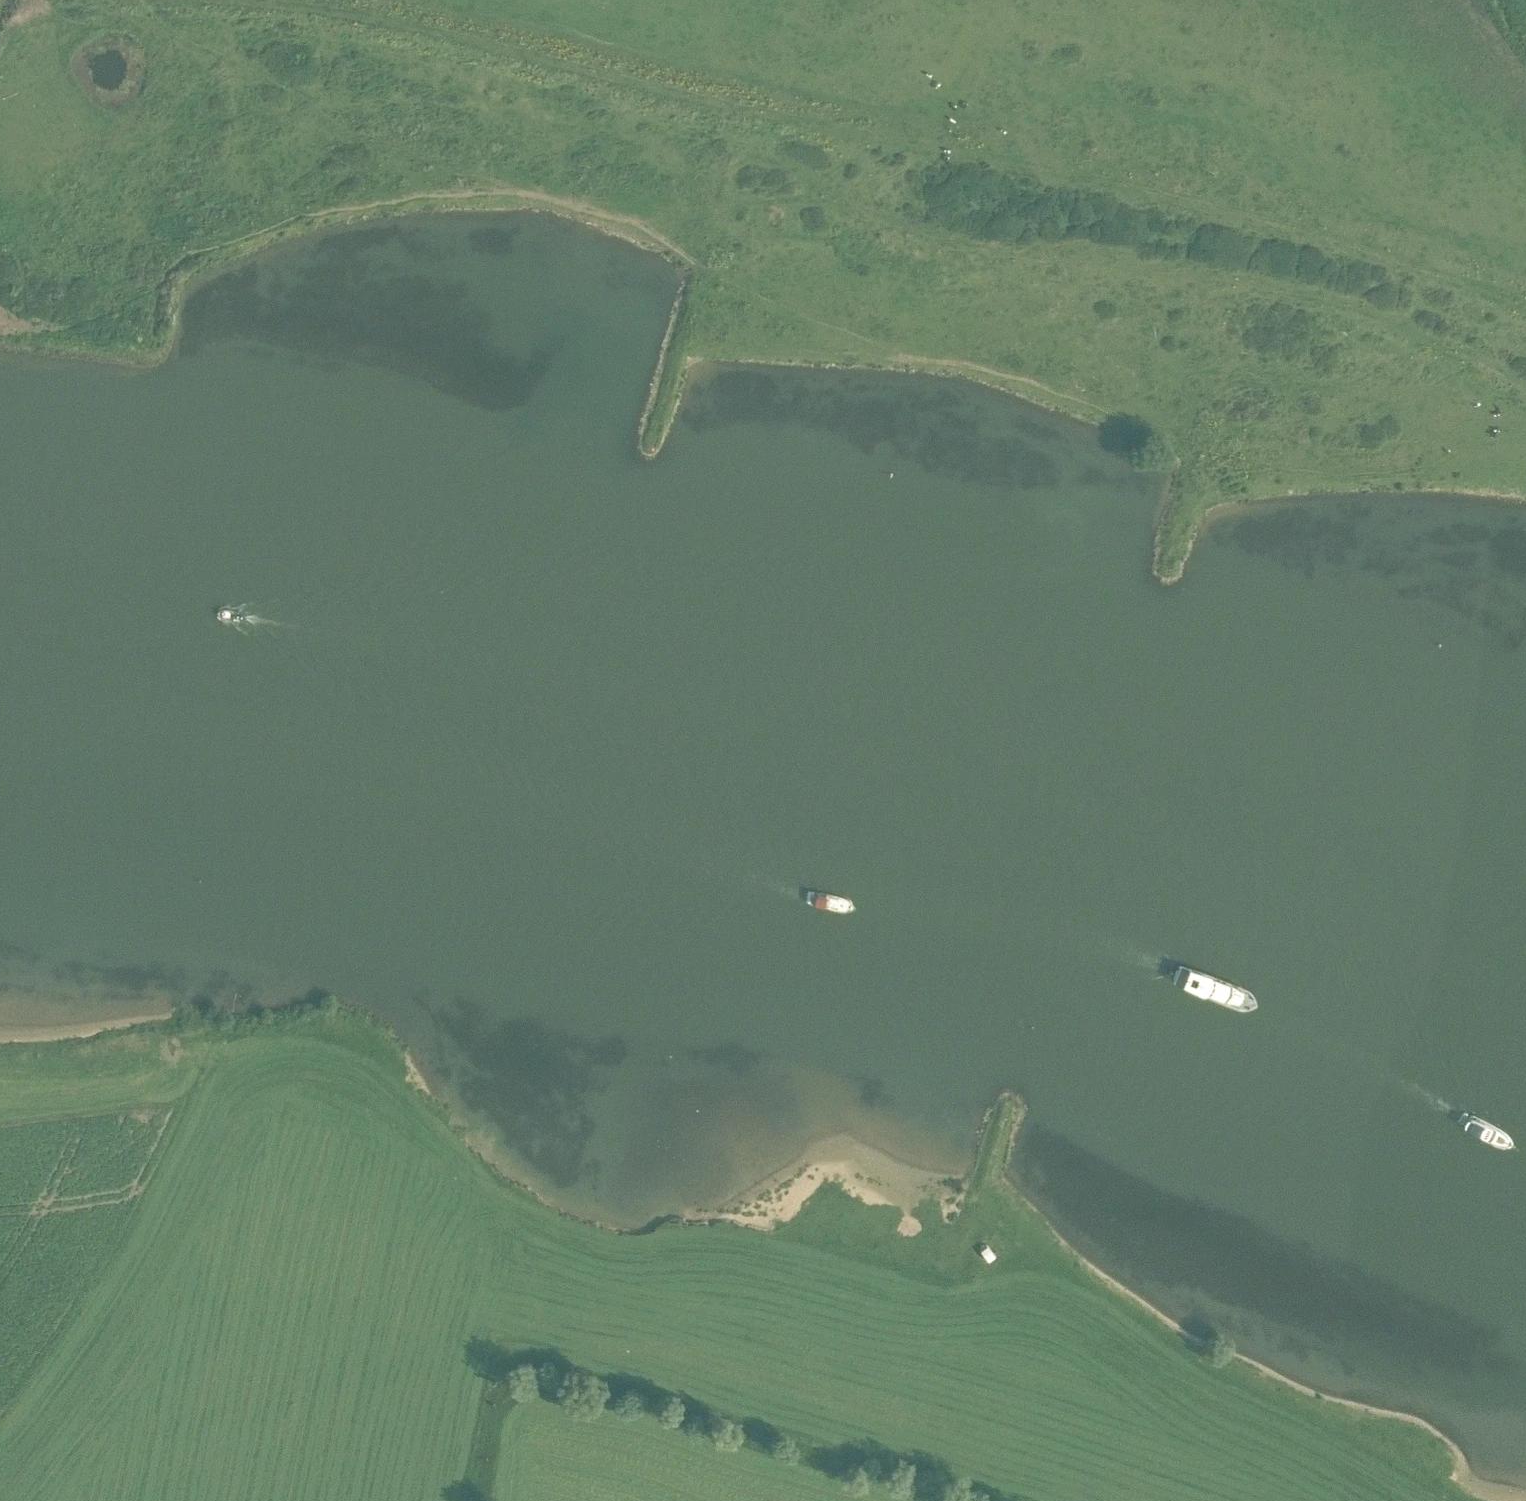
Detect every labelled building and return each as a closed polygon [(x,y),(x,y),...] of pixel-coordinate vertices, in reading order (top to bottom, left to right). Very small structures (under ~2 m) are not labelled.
[(991,1239),(980,1244),(987,1259),(998,1253),(991,1239)]
